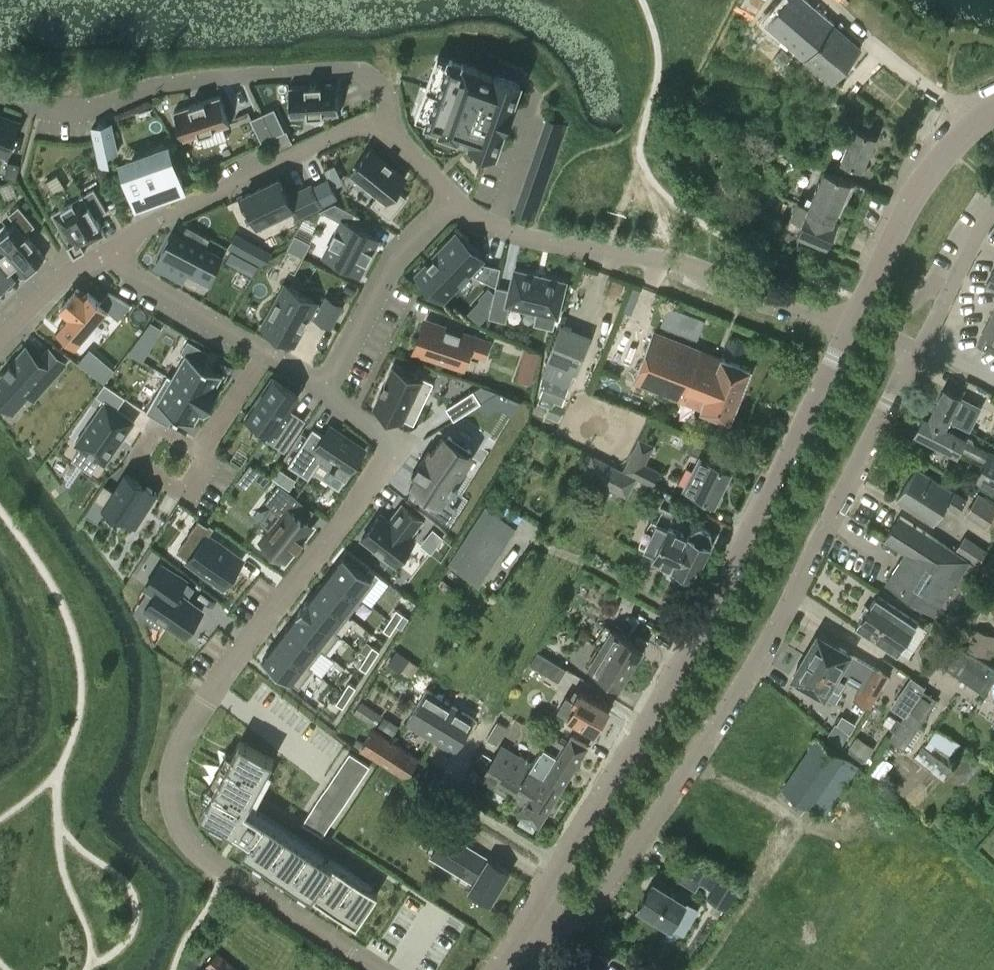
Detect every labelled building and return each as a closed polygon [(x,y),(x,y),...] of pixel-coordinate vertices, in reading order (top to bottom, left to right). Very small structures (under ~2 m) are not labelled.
[(736,4),(754,17),(764,0),(738,0),(736,4)] [(861,48),(807,0),(788,0),(768,23),(832,80),(861,48)] [(433,70),(421,105),(432,109),(427,123),(441,128),(441,130),(456,135),(456,134),(472,140),(471,142),(495,151),(519,81),(495,73),(494,76),(479,71),(479,70),(465,64),(464,65),(450,60),(444,74),(433,70)] [(289,86),(290,117),(339,114),(337,83),(289,86)] [(220,95),(174,111),(184,140),(200,134),(204,147),(227,139),(223,127),(230,125),(220,95)] [(274,108),(262,113),(273,136),(285,130),(274,108)] [(261,141),(273,136),(262,113),(251,119),(261,141)] [(0,115),(0,152),(7,155),(18,122),(0,115)] [(547,119),(543,130),(562,137),(566,126),(547,119)] [(108,154),(118,153),(111,123),(92,127),(100,165),(110,163),(108,154)] [(864,167),(879,138),(858,127),(843,157),(864,167)] [(543,130),(539,142),(558,148),(562,137),(543,130)] [(371,149),(353,172),(380,194),(372,203),(391,218),(407,197),(396,188),(405,177),(371,149)] [(184,187),(172,155),(124,173),(135,205),(184,187)] [(20,163),(8,160),(4,176),(16,179),(20,163)] [(786,228),(797,232),(828,247),(840,221),(835,218),(851,181),(825,169),(810,204),(797,200),(786,228)] [(526,170),(521,191),(546,198),(552,177),(526,170)] [(323,204),(337,197),(333,188),(328,177),(313,184),(323,204)] [(272,180),(231,200),(239,216),(244,214),(249,225),(285,207),(290,218),(312,207),(303,187),(281,198),(272,180)] [(51,212),(68,241),(74,253),(86,246),(85,246),(106,234),(96,217),(106,210),(94,189),(83,195),(83,194),(51,212)] [(335,202),(319,209),(342,221),(336,231),(335,231),(329,242),(330,243),(324,255),(360,273),(366,262),(367,262),(373,250),(372,250),(378,238),(375,237),(354,226),(360,215),(335,202)] [(19,273),(21,276),(45,257),(25,233),(34,225),(18,206),(9,214),(15,222),(0,234),(0,251),(19,273)] [(516,206),(513,213),(537,221),(540,214),(516,206)] [(172,231),(157,261),(186,277),(189,270),(209,280),(221,257),(172,231)] [(444,246),(416,275),(442,300),(458,284),(455,281),(465,270),(496,286),(500,267),(474,261),(477,258),(457,239),(447,249),(444,246)] [(259,246),(251,260),(263,266),(271,253),(259,246)] [(226,259),(253,274),(258,264),(231,250),(226,259)] [(19,273),(0,251),(0,288),(19,273)] [(987,284),(985,287),(993,292),(993,269),(987,284)] [(514,270),(510,290),(496,287),(491,308),(490,311),(489,315),(504,319),(507,305),(557,317),(566,282),(514,270)] [(337,271),(332,281),(354,292),(359,282),(337,271)] [(286,285),(263,326),(293,342),(310,312),(317,316),(316,317),(316,318),(330,325),(341,305),(327,297),(322,306),(315,302),(316,301),(286,285)] [(69,314),(58,327),(77,344),(107,309),(119,318),(131,304),(109,291),(100,302),(88,292),(85,295),(77,288),(61,307),(69,314)] [(630,294),(637,297),(639,291),(632,288),(630,294)] [(479,322),(490,311),(491,308),(480,299),(468,312),(479,322)] [(697,339),(705,319),(668,305),(660,325),(697,339)] [(632,308),(625,306),(623,311),(630,314),(632,308)] [(978,342),(993,350),(993,310),(978,342)] [(144,331),(156,339),(163,328),(151,321),(144,331)] [(430,321),(419,354),(462,368),(468,350),(484,356),(489,341),(430,321)] [(591,335),(561,323),(547,362),(543,373),(570,384),(575,373),(576,374),(591,335)] [(654,331),(634,381),(702,407),(702,409),(730,420),(751,367),(723,356),(722,358),(704,350),(654,331)] [(746,343),(731,337),(725,353),(740,359),(746,343)] [(171,376),(171,377),(213,402),(221,387),(217,385),(223,374),(204,363),(210,353),(188,339),(180,351),(185,354),(171,376)] [(0,377),(0,399),(13,411),(28,394),(26,391),(47,368),(54,374),(64,363),(48,348),(39,359),(26,347),(11,363),(10,362),(9,363),(11,365),(0,377)] [(524,349),(520,361),(534,365),(538,353),(524,349)] [(419,379),(394,367),(375,407),(402,420),(417,389),(428,394),(434,382),(421,375),(419,379)] [(167,374),(146,410),(169,423),(175,413),(194,424),(200,414),(204,416),(213,402),(171,377),(171,376),(167,374)] [(272,377),(247,414),(272,431),(268,438),(284,449),(300,425),(285,414),(290,408),(298,396),(272,377)] [(541,379),(539,385),(544,387),(540,397),(562,405),(568,390),(541,379)] [(105,401),(75,443),(80,447),(100,461),(104,464),(135,421),(117,409),(125,397),(105,383),(96,395),(105,401)] [(481,385),(473,390),(480,401),(496,390),(481,385)] [(924,416),(923,418),(948,431),(949,429),(950,427),(955,426),(965,431),(978,406),(960,397),(945,388),(929,419),(924,416)] [(473,390),(446,407),(454,419),(481,402),(473,390)] [(965,437),(949,429),(948,431),(923,418),(915,433),(957,454),(960,448),(982,460),(988,450),(974,443),(972,438),(966,434),(965,437)] [(313,427),(288,464),(309,478),(313,472),(320,461),(330,468),(329,470),(333,473),(334,471),(346,479),(365,449),(338,431),(332,440),(323,434),(313,427)] [(408,496),(447,522),(457,508),(448,501),(466,475),(462,472),(472,458),(468,455),(472,450),(448,435),(445,440),(441,438),(431,452),(429,450),(420,462),(419,461),(413,470),(414,471),(413,473),(416,475),(413,480),(417,483),(408,496)] [(687,450),(699,457),(701,453),(705,446),(692,440),(687,450)] [(976,481),(993,490),(993,453),(991,451),(976,481)] [(685,485),(715,500),(732,469),(701,453),(685,485)] [(593,456),(585,473),(591,476),(626,494),(635,477),(600,459),(593,456)] [(631,456),(624,470),(652,484),(659,471),(645,463),(631,456)] [(296,480),(279,468),(272,477),(289,489),(296,480)] [(948,501),(954,492),(953,491),(918,468),(898,499),(934,523),(948,501)] [(104,484),(93,500),(103,505),(101,508),(103,509),(104,507),(106,508),(123,519),(122,520),(123,521),(124,520),(136,528),(159,492),(157,491),(157,492),(146,485),(147,485),(145,484),(126,472),(127,472),(125,471),(113,489),(104,484)] [(270,530),(261,541),(285,560),(294,547),(297,549),(304,540),(302,538),(312,525),(306,521),(290,508),(299,497),(279,482),(265,500),(271,505),(282,514),(270,530)] [(993,535),(993,505),(980,496),(978,499),(957,486),(953,491),(954,492),(948,501),(969,514),(967,517),(993,535)] [(381,513),(362,537),(396,564),(414,540),(409,536),(421,520),(402,505),(394,515),(390,520),(381,513)] [(484,505),(465,535),(495,555),(515,525),(484,505)] [(654,556),(674,566),(691,529),(685,526),(683,518),(665,509),(658,524),(652,522),(640,546),(655,554),(654,556)] [(969,560),(954,551),(902,517),(902,515),(901,515),(885,539),(906,553),(954,584),(968,561),(969,560)] [(188,559),(188,560),(210,576),(222,585),(223,586),(225,584),(227,580),(228,581),(242,561),(208,536),(215,527),(209,523),(208,525),(199,518),(188,533),(189,534),(198,540),(201,542),(188,559)] [(691,529),(674,566),(678,568),(674,577),(689,584),(693,575),(695,576),(712,540),(708,530),(700,525),(691,529)] [(433,530),(421,545),(431,552),(442,538),(433,530)] [(477,582),(495,555),(465,535),(447,562),(477,582)] [(959,544),(954,551),(966,558),(976,542),(965,535),(959,544)] [(938,617),(942,612),(937,609),(954,584),(906,553),(886,583),(938,617)] [(343,555),(329,573),(362,598),(373,606),(390,584),(381,577),(370,568),(366,573),(343,555)] [(187,600),(189,596),(185,594),(191,585),(161,564),(146,586),(148,588),(156,593),(145,608),(152,612),(150,615),(164,625),(166,621),(185,635),(202,610),(187,600)] [(329,573),(316,590),(349,615),(362,598),(329,573)] [(309,598),(302,606),(335,632),(336,631),(349,615),(316,590),(310,598),(309,598)] [(917,624),(918,622),(878,594),(855,629),(895,656),(898,652),(908,659),(927,631),(917,624)] [(296,615),(290,624),(322,649),(322,650),(325,653),(340,634),(336,631),(335,632),(302,606),(296,615)] [(396,609),(390,619),(397,624),(402,627),(408,617),(403,614),(396,609)] [(390,619),(383,630),(390,634),(397,624),(390,619)] [(290,624),(276,641),(309,666),(310,665),(315,658),(322,650),(322,649),(290,624)] [(974,628),(967,649),(991,658),(993,649),(993,635),(974,628)] [(599,649),(629,667),(640,646),(610,629),(599,649)] [(921,651),(954,673),(984,694),(993,680),(993,667),(970,650),(968,652),(935,630),(921,651)] [(811,650),(807,657),(846,680),(848,681),(859,687),(876,697),(882,687),(884,682),(888,675),(871,666),(851,653),(818,633),(810,647),(811,650)] [(276,641),(263,659),(299,687),(313,668),(310,665),(309,666),(276,641)] [(373,646),(366,655),(373,660),(379,650),(373,646)] [(619,685),(629,667),(599,649),(589,669),(619,685)] [(413,675),(418,666),(419,665),(395,650),(387,663),(401,671),(402,669),(413,675)] [(566,669),(538,651),(530,664),(559,681),(566,669)] [(366,655),(360,666),(366,670),(373,660),(366,655)] [(799,664),(792,677),(825,697),(825,696),(836,701),(842,692),(848,681),(846,680),(807,657),(804,663),(799,664)] [(349,683),(342,693),(349,697),(356,687),(349,683)] [(876,697),(859,687),(853,698),(870,708),(874,701),(876,697)] [(417,706),(465,736),(475,719),(427,689),(417,706)] [(922,689),(889,738),(903,748),(937,698),(922,689)] [(609,709),(580,691),(574,700),(568,697),(560,710),(568,715),(568,714),(596,731),(609,709)] [(342,693),(336,703),(343,707),(349,697),(342,693)] [(352,713),(373,728),(382,715),(361,701),(352,713)] [(407,722),(433,738),(456,751),(465,736),(417,706),(407,722)] [(849,732),(837,722),(836,722),(828,733),(841,743),(849,732)] [(928,740),(953,755),(961,742),(936,727),(928,740)] [(352,745),(406,779),(419,758),(374,728),(363,744),(356,739),(352,745)] [(503,746),(495,760),(526,779),(531,770),(541,776),(542,774),(562,786),(588,744),(573,735),(569,740),(566,746),(551,736),(541,751),(540,751),(536,757),(532,764),(503,746)] [(856,737),(849,747),(867,759),(874,749),(856,737)] [(783,788),(809,806),(825,817),(847,785),(845,783),(857,766),(817,739),(783,788)] [(239,740),(200,813),(234,832),(235,830),(249,839),(242,849),(353,923),(378,893),(333,863),(248,806),(273,758),(239,740)] [(350,752),(345,758),(355,765),(360,758),(350,752)] [(345,758),(341,765),(351,771),(355,765),(345,758)] [(360,758),(355,765),(366,772),(370,765),(360,758)] [(495,760),(483,779),(524,804),(519,811),(523,813),(517,822),(533,832),(539,823),(562,786),(542,774),(541,776),(531,770),(526,779),(495,760)] [(341,765),(337,771),(347,778),(351,771),(341,765)] [(355,765),(351,771),(361,778),(366,772),(355,765)] [(337,771),(332,778),(343,784),(347,778),(337,771)] [(351,771),(347,778),(357,785),(361,778),(351,771)] [(332,778),(328,784),(338,791),(343,784),(332,778)] [(347,778),(343,784),(353,791),(357,785),(347,778)] [(328,784),(324,791),(334,797),(338,791),(328,784)] [(343,784),(338,791),(348,798),(353,791),(343,784)] [(324,791),(320,797),(330,804),(334,797),(324,791)] [(338,791),(334,797),(344,804),(348,798),(338,791)] [(320,797),(315,804),(325,810),(330,804),(320,797)] [(334,797),(330,804),(340,810),(344,804),(334,797)] [(315,804),(311,810),(321,817),(325,810),(315,804)] [(330,804),(325,810),(335,817),(340,810),(330,804)] [(311,810),(307,817),(317,823),(321,817),(311,810)] [(325,810),(321,817),(331,824),(335,817),(325,810)] [(307,817),(302,823),(312,830),(317,823),(307,817)] [(321,817),(317,823),(327,830),(331,824),(321,817)] [(317,823),(312,830),(323,836),(327,830),(317,823)] [(445,831),(431,854),(472,882),(470,885),(469,889),(489,901),(509,869),(489,856),(487,858),(445,831)] [(693,859),(680,882),(695,891),(700,884),(710,890),(706,898),(727,911),(740,888),(693,859)] [(700,908),(687,900),(655,880),(639,907),(671,926),(684,934),(700,908)] [(209,969),(238,969),(217,951),(204,966),(209,969)] [(181,965),(187,969),(192,969),(199,962),(189,954),(181,965)]
